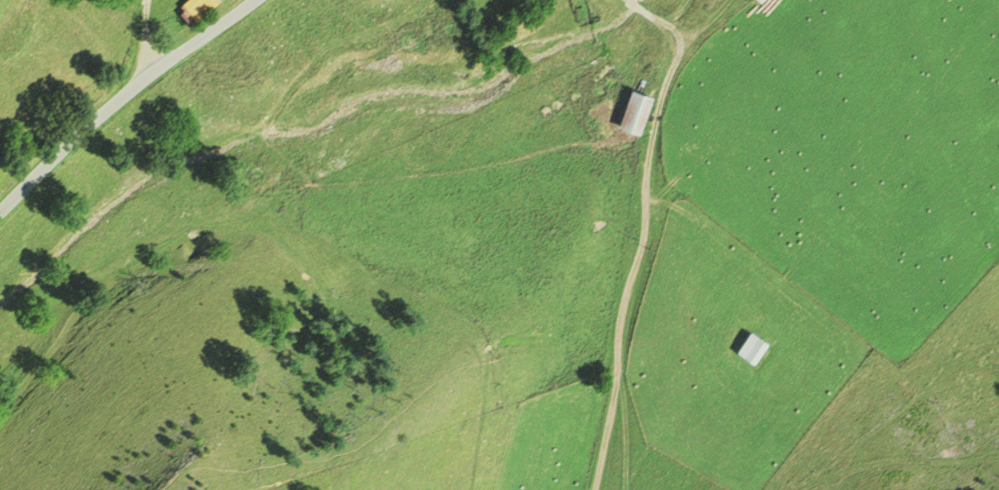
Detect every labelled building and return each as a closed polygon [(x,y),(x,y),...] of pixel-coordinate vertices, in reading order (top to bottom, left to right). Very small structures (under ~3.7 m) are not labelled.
[(629,92),(650,100),(637,133),(616,125),(629,92)] [(751,331),(769,344),(755,364),(737,351),(751,331)]
